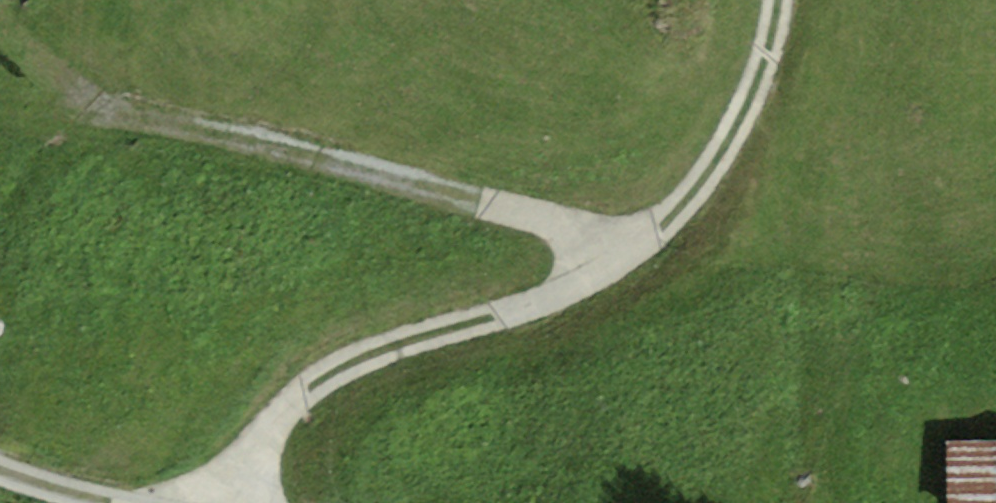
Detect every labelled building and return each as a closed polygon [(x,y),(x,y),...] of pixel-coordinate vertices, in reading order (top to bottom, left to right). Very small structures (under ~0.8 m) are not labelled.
[(946,441),(947,502),(995,502),(995,440),(946,441)]
